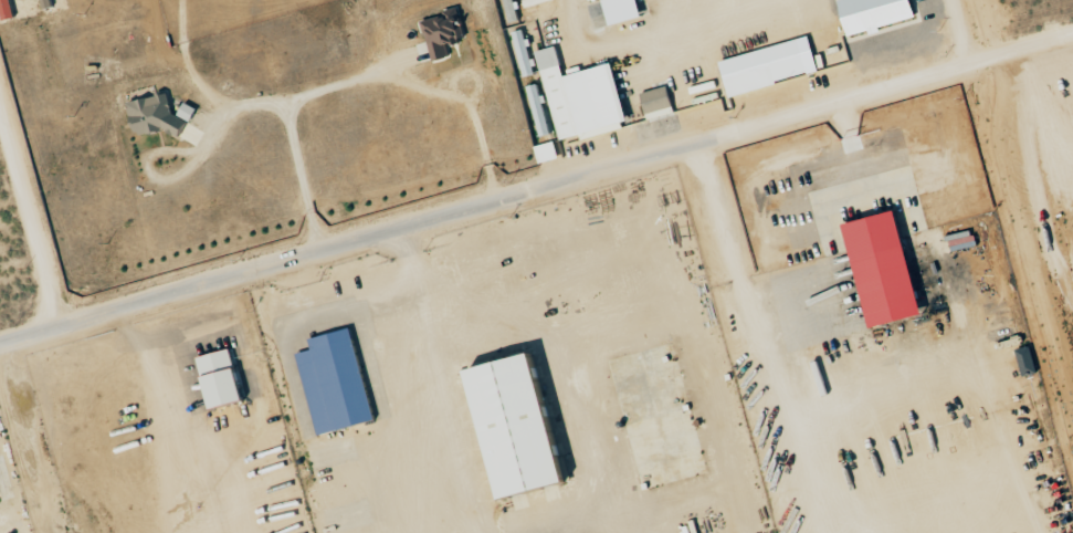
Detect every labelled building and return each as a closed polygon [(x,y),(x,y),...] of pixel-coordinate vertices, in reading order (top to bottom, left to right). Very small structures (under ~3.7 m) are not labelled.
[(14,0),(1,0),(6,20),(18,17),(14,0)] [(644,0),(609,0),(617,25),(649,16),(644,0)] [(916,0),(844,0),(851,35),(874,31),(873,29),(920,19),(916,0)] [(435,60),(453,57),(450,44),(466,41),(461,14),(427,20),(435,60)] [(527,50),(528,76),(535,75),(533,39),(527,39),(527,30),(518,31),(519,50),(527,50)] [(722,59),(731,96),(811,76),(802,39),(722,59)] [(560,140),(583,135),(584,136),(634,125),(620,63),(566,75),(560,46),(540,50),(560,140)] [(677,114),(672,86),(645,91),(650,119),(677,114)] [(674,92),(680,111),(690,108),(684,89),(674,92)] [(131,102),(138,136),(176,128),(178,134),(197,130),(191,106),(178,108),(174,92),(131,102)] [(561,158),(557,140),(536,146),(541,163),(561,158)] [(852,223),(878,328),(931,314),(904,210),(852,223)] [(300,354),(321,435),(379,421),(355,328),(313,339),(316,350),(300,354)] [(216,409),(249,402),(237,349),(204,356),(216,409)] [(510,499),(576,484),(547,353),(481,368),(510,499)]
